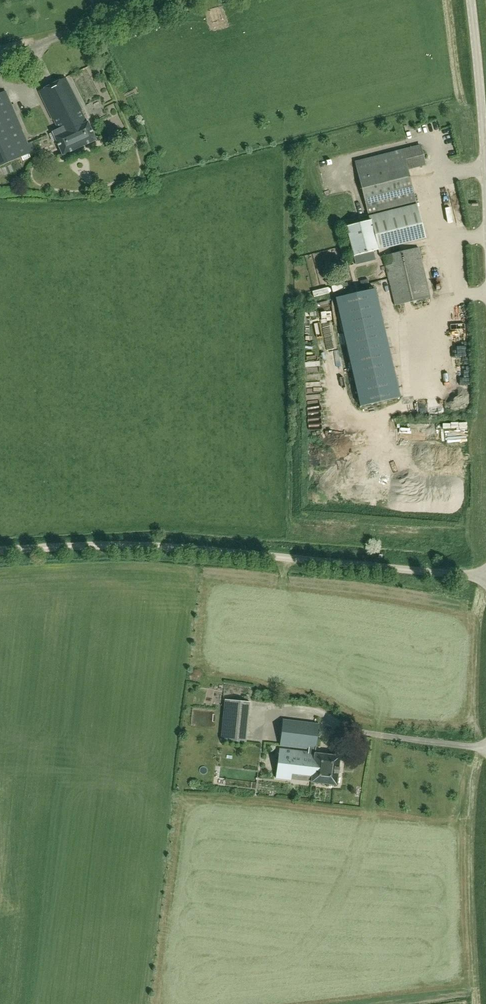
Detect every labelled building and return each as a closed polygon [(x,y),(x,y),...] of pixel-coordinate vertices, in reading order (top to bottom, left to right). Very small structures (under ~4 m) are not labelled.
[(95,140),(65,78),(39,91),(58,129),(52,132),(62,155),(95,140)] [(21,129),(5,91),(0,93),(0,166),(36,150),(32,141),(28,143),(21,129)] [(93,114),(109,108),(103,94),(88,100),(93,114)] [(426,237),(408,169),(423,164),(418,145),(353,162),(369,221),(345,227),(353,256),(426,237)] [(420,199),(424,210),(430,208),(426,197),(420,199)] [(383,256),(395,305),(430,297),(418,247),(383,256)] [(383,283),(376,286),(382,304),(389,302),(383,283)] [(360,406),(400,398),(375,289),(336,298),(360,406)] [(435,337),(434,324),(425,324),(426,337),(435,337)] [(441,389),(457,382),(455,377),(439,384),(441,389)] [(411,397),(410,408),(433,408),(433,398),(424,398),(424,392),(418,392),(417,397),(411,397)] [(453,404),(461,406),(463,397),(455,395),(453,404)] [(193,696),(190,709),(198,711),(200,704),(215,708),(217,702),(193,696)] [(251,700),(227,696),(221,739),(245,742),(251,700)] [(199,721),(200,715),(190,713),(189,720),(199,721)] [(279,749),(276,778),(291,780),(292,774),(312,776),(311,782),(336,786),(340,757),(315,753),(319,724),(283,720),(280,745),(308,749),(308,752),(279,749)]
